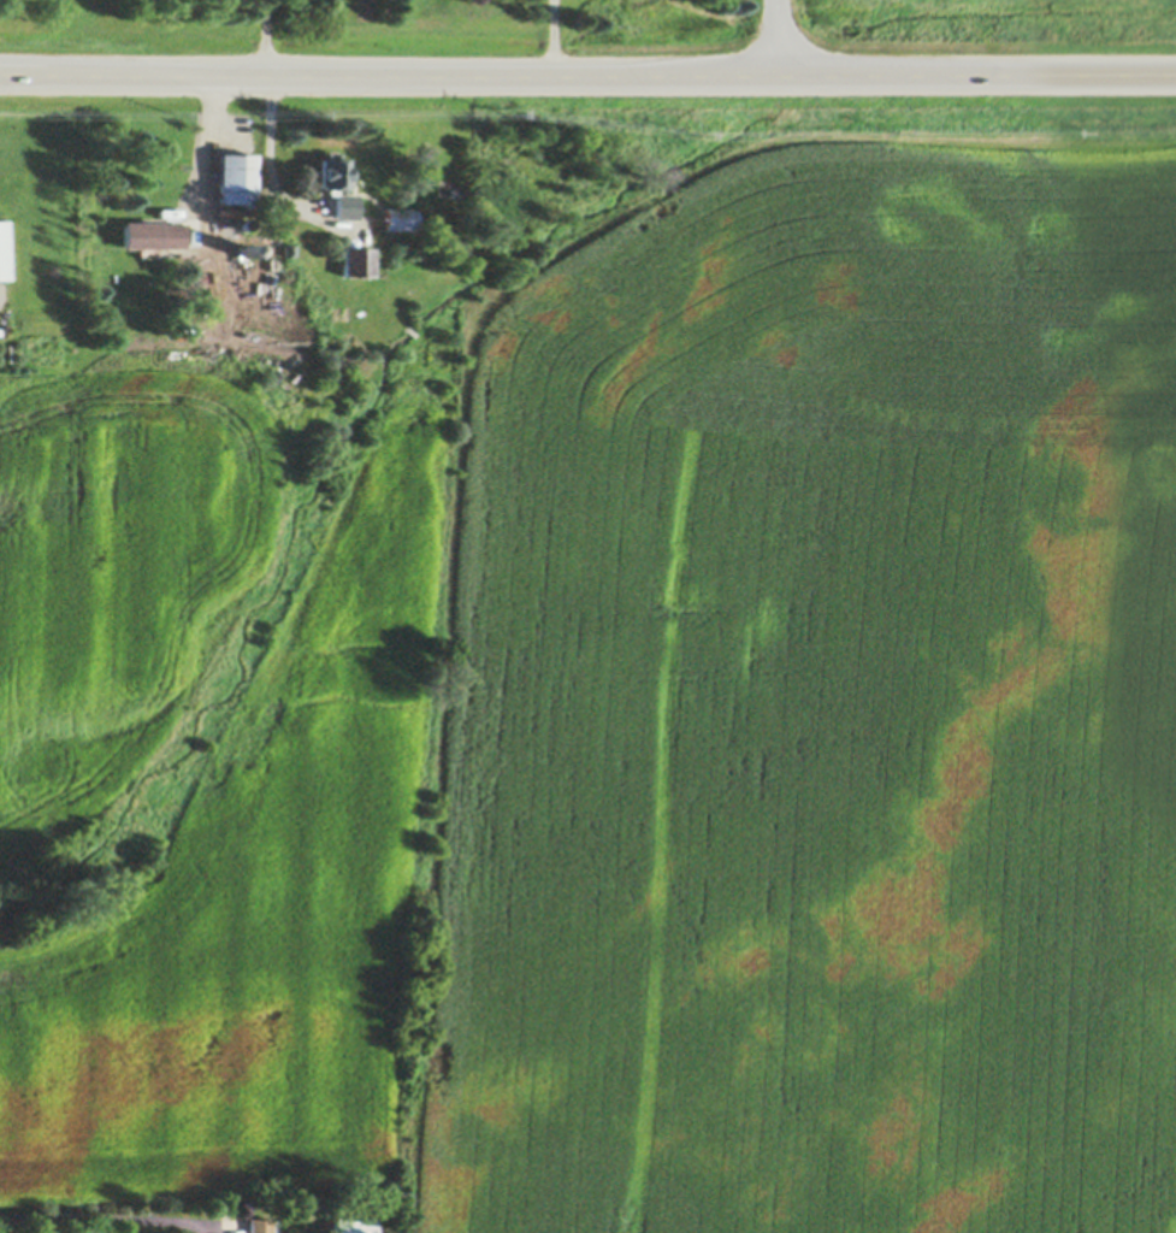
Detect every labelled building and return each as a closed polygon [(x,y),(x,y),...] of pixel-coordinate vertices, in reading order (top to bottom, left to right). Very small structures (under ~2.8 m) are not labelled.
[(348,160),(345,191),(337,193),(329,191),(320,190),(320,160),(329,160),(329,154),(341,154),(339,160),(348,160)] [(220,155),(255,155),(255,205),(220,205),(220,155)] [(451,189),(462,189),(461,197),(451,197),(451,189)] [(335,196),(356,196),(356,220),(335,220),(335,196)] [(386,207),(416,208),(416,230),(386,230),(386,207)] [(246,230),(244,230),(243,229),(242,228),(241,226),(241,225),(241,223),(242,222),(243,220),(243,219),(246,219),(247,219),(248,219),(250,220),(252,222),(252,223),(252,224),(252,226),(250,229),(248,230),(246,230)] [(10,281),(0,281),(0,222),(8,222),(10,281)] [(123,223),(161,223),(161,224),(185,224),(185,248),(161,248),(161,249),(124,250),(123,223)] [(246,258),(243,258),(242,256),(241,256),(240,254),(238,253),(238,252),(238,249),(240,248),(241,247),(242,246),(243,246),(244,244),(247,246),(249,246),(250,248),(250,249),(252,250),(250,253),(250,254),(249,256),(247,258),(246,258)] [(283,246),(295,246),(295,261),(283,261),(283,246)] [(344,248),(374,249),(373,278),(344,278),(344,248)] [(237,262),(295,264),(295,302),(237,301),(237,264),(236,265),(235,266),(232,266),(231,266),(229,265),(227,264),(226,261),(226,260),(227,258),(229,255),(230,255),(231,254),(234,254),(235,255),(236,255),(237,256),(237,258),(238,260),(237,262)] [(374,1220),(375,1232),(333,1232),(333,1221),(374,1220)] [(270,1221),(270,1232),(248,1232),(248,1221),(270,1221)]
